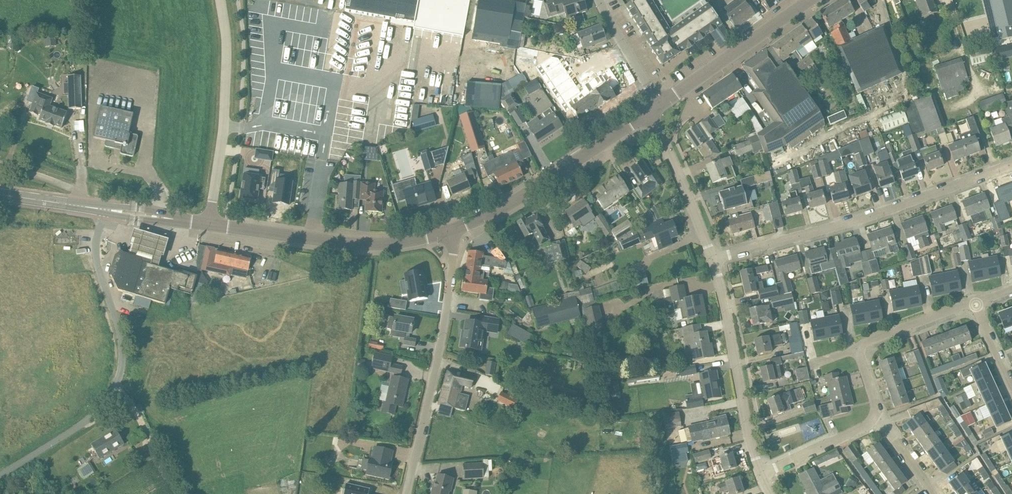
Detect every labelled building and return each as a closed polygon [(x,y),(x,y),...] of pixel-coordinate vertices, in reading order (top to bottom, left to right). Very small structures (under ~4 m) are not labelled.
[(345,11),(414,24),(413,29),(463,38),(469,0),(347,0),(345,11)] [(472,40),(500,44),(499,47),(507,48),(518,50),(518,47),(519,47),(524,17),(526,6),(526,4),(524,4),(515,2),(500,0),(478,0),(472,40)] [(573,0),(554,0),(553,1),(546,3),(548,9),(555,7),(555,9),(563,6),(567,19),(576,17),(575,15),(587,11),(583,0),(575,0),(574,0),(573,0)] [(650,0),(637,0),(626,7),(630,13),(629,13),(632,19),(633,18),(640,29),(639,30),(642,35),(643,35),(646,40),(652,49),(651,50),(660,64),(662,66),(687,49),(688,50),(694,46),(693,45),(698,41),(699,42),(705,38),(704,37),(710,33),(710,34),(716,30),(715,29),(721,25),(708,6),(673,30),(673,31),(670,33),(667,27),(664,22),(650,0)] [(748,0),(735,0),(722,9),(736,28),(754,15),(746,4),(750,2),(748,0)] [(768,10),(783,0),(761,0),(768,10)] [(886,81),(882,71),(884,70),(868,34),(851,41),(843,23),(841,21),(854,13),(846,0),(841,0),(820,13),(826,24),(830,22),(831,23),(833,27),(828,29),(858,93),(886,81)] [(857,2),(860,6),(864,12),(870,8),(866,2),(869,0),(856,0),(857,2)] [(922,18),(924,25),(936,21),(933,14),(937,12),(933,0),(916,0),(922,18)] [(996,42),(1011,38),(1011,0),(986,0),(996,42)] [(809,56),(803,48),(823,34),(817,27),(812,19),(786,37),(796,50),(802,60),(809,56)] [(607,40),(601,25),(591,28),(577,34),(583,49),(597,44),(607,40)] [(902,73),(884,26),(868,34),(884,70),(882,71),(886,81),(902,73)] [(56,46),(56,36),(45,37),(45,47),(56,46)] [(796,50),(786,37),(770,48),(782,63),(789,57),(788,56),(796,50)] [(1011,44),(994,48),(997,60),(1011,57),(1011,44)] [(79,45),(69,46),(70,58),(80,57),(79,45)] [(555,54),(573,58),(574,50),(557,47),(555,54)] [(990,47),(969,53),(972,64),(993,59),(990,47)] [(766,50),(743,66),(759,89),(753,93),(774,123),(763,130),(757,134),(759,138),(763,150),(765,154),(785,145),(788,143),(792,149),(825,126),(824,119),(820,114),(821,114),(785,63),(783,65),(782,63),(771,48),(767,51),(766,50)] [(807,67),(809,70),(817,81),(823,76),(813,62),(809,56),(802,60),(807,67)] [(551,57),(535,68),(566,113),(572,109),(579,120),(598,107),(599,108),(610,100),(616,97),(611,90),(620,84),(609,68),(595,78),(583,85),(584,86),(579,89),(558,59),(551,57)] [(961,59),(934,67),(942,90),(956,86),(958,91),(964,89),(962,84),(969,82),(961,59)] [(806,72),(809,70),(807,67),(802,60),(796,65),(801,71),(804,69),(806,72)] [(717,84),(702,94),(712,109),(727,99),(734,95),(736,93),(742,89),(732,74),(717,84)] [(416,85),(427,87),(429,78),(419,75),(416,85)] [(459,85),(460,76),(451,75),(450,83),(459,85)] [(81,108),(80,76),(69,76),(70,108),(81,108)] [(536,79),(523,86),(529,95),(542,88),(541,86),(536,79)] [(468,82),(466,106),(500,108),(500,100),(502,84),(468,82)] [(53,98),(36,92),(30,110),(41,114),(39,120),(61,128),(65,119),(67,113),(50,106),(53,98)] [(516,106),(519,105),(512,93),(503,98),(501,100),(510,115),(511,115),(519,127),(526,122),(518,109),(516,106)] [(1005,105),(1005,106),(1007,105),(1007,103),(1007,102),(1006,103),(1003,94),(980,102),(984,113),(1005,105)] [(913,136),(924,132),(925,131),(914,102),(903,106),(913,136)] [(414,104),(411,120),(413,120),(418,119),(420,104),(414,104)] [(134,114),(100,107),(93,138),(106,141),(105,144),(105,145),(105,146),(106,147),(113,148),(114,148),(115,147),(115,146),(121,148),(120,152),(120,153),(121,153),(121,154),(122,154),(132,157),(133,157),(133,156),(134,156),(134,155),(138,138),(138,137),(138,136),(137,136),(137,135),(129,134),(134,114)] [(472,108),(457,107),(460,116),(473,111),(472,108)] [(550,109),(542,114),(545,118),(530,129),(538,142),(552,133),(551,131),(560,125),(561,127),(562,127),(561,125),(564,123),(560,117),(556,119),(550,109)] [(830,124),(849,118),(847,110),(828,115),(830,124)] [(880,119),(884,130),(907,121),(903,110),(880,119)] [(473,111),(460,116),(472,152),(485,148),(473,111)] [(719,114),(710,120),(716,129),(725,124),(719,114)] [(418,119),(413,120),(416,131),(432,127),(429,116),(418,119)] [(709,117),(702,122),(710,134),(717,130),(716,129),(710,120),(709,117)] [(992,118),(986,120),(991,131),(993,137),(996,146),(1010,141),(1007,134),(1011,132),(1011,125),(1011,124),(1010,119),(1002,121),(1001,118),(994,121),(992,118)] [(959,136),(961,142),(966,156),(979,152),(977,148),(984,146),(974,119),(967,122),(970,132),(959,136)] [(695,126),(685,133),(696,150),(698,149),(705,160),(719,153),(711,140),(713,139),(710,134),(702,122),(701,122),(695,126)] [(908,124),(902,126),(906,138),(913,136),(908,124)] [(949,143),(943,127),(937,130),(942,145),(949,143)] [(924,132),(913,136),(908,137),(914,152),(921,149),(917,137),(918,137),(919,138),(926,135),(924,132)] [(869,137),(859,141),(863,152),(864,156),(875,153),(869,137)] [(735,147),(734,147),(738,157),(753,151),(753,153),(763,150),(759,138),(747,142),(735,147)] [(859,142),(839,150),(841,157),(854,153),(857,164),(854,165),(857,174),(863,172),(861,167),(867,165),(864,156),(863,152),(862,153),(859,142)] [(966,156),(961,142),(948,147),(954,162),(954,161),(966,156)] [(935,146),(921,151),(924,159),(925,162),(928,171),(929,171),(928,171),(942,166),(943,166),(938,153),(938,154),(935,146)] [(897,162),(899,169),(900,171),(903,180),(904,180),(904,179),(905,182),(911,179),(910,177),(916,175),(917,175),(913,164),(917,162),(913,152),(914,152),(913,149),(902,153),(904,159),(897,162)] [(257,150),(255,158),(271,161),(273,153),(257,150)] [(529,150),(523,153),(526,159),(532,156),(529,150)] [(892,164),(887,150),(879,153),(883,164),(873,167),(880,188),(894,183),(892,178),(896,177),(892,164)] [(463,176),(447,183),(448,186),(452,196),(470,188),(467,181),(479,176),(471,152),(461,156),(467,170),(462,173),(463,176)] [(511,152),(482,165),(485,171),(488,177),(494,174),(500,187),(523,177),(522,176),(511,152)] [(892,164),(897,162),(894,152),(888,154),(892,164)] [(432,153),(421,157),(425,172),(437,168),(432,153)] [(824,156),(817,158),(818,162),(822,177),(831,175),(827,160),(827,159),(826,160),(824,156)] [(716,163),(707,167),(713,183),(722,180),(726,178),(727,180),(735,177),(731,165),(729,159),(720,162),(716,163)] [(822,177),(818,162),(817,162),(817,160),(810,162),(811,167),(810,167),(813,180),(822,177)] [(651,175),(642,161),(630,169),(641,185),(635,189),(642,199),(656,189),(656,188),(661,184),(654,173),(651,175)] [(293,177),(279,175),(281,165),(273,164),(270,182),(276,183),(274,197),(289,200),(292,185),(293,185),(294,179),(293,179),(293,177)] [(790,185),(799,183),(796,169),(787,172),(790,185)] [(796,169),(799,183),(801,189),(805,188),(807,196),(807,197),(810,209),(825,204),(822,192),(814,195),(809,177),(799,180),(796,169)] [(833,202),(834,202),(835,204),(842,202),(841,200),(848,198),(845,185),(848,184),(844,171),(833,174),(837,187),(830,189),(833,202)] [(754,176),(756,185),(772,181),(769,172),(754,176)] [(866,180),(863,172),(857,174),(849,177),(856,196),(871,191),(867,180),(866,180)] [(243,183),(241,198),(257,200),(259,186),(264,187),(266,178),(244,175),(244,177),(243,177),(242,183),(243,183)] [(627,191),(618,177),(593,193),(603,207),(627,191)] [(392,182),(391,182),(398,203),(398,202),(399,202),(406,200),(409,209),(420,206),(419,203),(434,199),(435,201),(433,192),(430,183),(418,187),(415,178),(414,179),(415,181),(394,188),(392,182)] [(361,183),(352,182),(352,185),(339,184),(338,193),(340,193),(338,209),(352,210),(352,203),(359,203),(360,200),(361,183)] [(375,184),(361,183),(360,200),(367,200),(366,211),(382,212),(383,191),(374,191),(375,184)] [(995,190),(999,201),(993,204),(1000,222),(1010,219),(1004,204),(1011,201),(1011,184),(995,190)] [(724,211),(726,210),(727,215),(753,208),(749,191),(744,193),(742,186),(719,193),(724,211)] [(801,211),(796,192),(789,194),(791,201),(782,203),(785,215),(801,211)] [(989,208),(984,194),(962,202),(967,216),(969,215),(973,225),(981,222),(982,223),(987,221),(983,210),(989,208)] [(589,208),(583,200),(565,212),(571,220),(576,228),(586,221),(583,217),(591,212),(589,208)] [(781,217),(777,202),(768,205),(772,219),(781,217)] [(660,204),(650,209),(656,220),(666,216),(660,204)] [(956,219),(951,206),(931,214),(935,226),(936,226),(938,234),(945,231),(943,224),(956,219)] [(356,210),(342,210),(342,221),(356,221),(356,210)] [(815,218),(813,210),(807,211),(811,222),(825,218),(824,216),(815,218)] [(642,217),(647,226),(657,222),(651,212),(642,217)] [(541,223),(536,214),(525,220),(524,219),(517,223),(525,237),(533,233),(532,233),(536,231),(537,233),(534,235),(540,245),(549,240),(542,228),(543,227),(541,223)] [(607,225),(600,214),(594,219),(606,236),(612,232),(607,225)] [(754,227),(750,214),(729,220),(732,233),(738,232),(738,233),(740,232),(739,231),(754,227)] [(909,245),(911,244),(912,247),(920,244),(921,249),(923,248),(926,255),(933,253),(931,248),(930,249),(926,237),(929,236),(927,231),(922,217),(901,224),(909,245)] [(998,230),(1002,229),(998,217),(990,219),(994,231),(998,230)] [(647,226),(641,228),(630,234),(619,240),(622,247),(624,250),(646,240),(647,241),(654,238),(659,250),(663,248),(672,245),(670,239),(677,236),(675,230),(676,230),(672,222),(664,225),(662,220),(657,222),(647,226)] [(972,239),(966,223),(957,226),(960,233),(956,234),(959,240),(962,239),(963,242),(972,239)] [(133,243),(129,255),(133,256),(141,258),(143,264),(158,268),(163,252),(165,253),(170,236),(136,225),(130,242),(133,243)] [(890,228),(867,236),(872,251),(884,247),(887,254),(894,252),(894,254),(900,252),(897,243),(895,243),(890,228)] [(1002,229),(998,230),(1004,257),(1009,256),(1011,265),(1011,250),(1010,251),(1009,246),(1007,235),(1004,236),(1003,229),(1002,229)] [(830,249),(840,285),(848,283),(844,268),(850,267),(849,263),(861,260),(860,254),(859,249),(860,249),(859,247),(858,247),(856,239),(855,240),(854,237),(846,240),(846,242),(835,245),(836,247),(830,249)] [(570,261),(565,240),(551,243),(556,265),(570,261)] [(912,247),(911,244),(909,245),(902,247),(908,261),(916,258),(912,247)] [(218,249),(207,246),(201,269),(230,276),(232,269),(234,269),(235,267),(248,270),(251,257),(218,249)] [(959,248),(961,262),(971,260),(968,246),(959,248)] [(466,269),(480,271),(481,266),(487,267),(487,265),(505,268),(505,270),(512,272),(512,271),(509,263),(508,261),(507,261),(498,248),(491,252),(495,258),(482,256),(483,254),(469,252),(466,269)] [(827,262),(823,248),(805,253),(809,267),(812,275),(822,272),(820,264),(827,262)] [(961,262),(959,248),(958,248),(959,253),(959,254),(953,255),(955,267),(962,266),(961,262)] [(136,296),(151,300),(165,304),(167,298),(171,287),(175,272),(174,273),(158,268),(143,264),(142,269),(134,267),(131,261),(133,256),(129,255),(122,253),(117,256),(111,276),(118,290),(136,296)] [(988,254),(981,255),(986,279),(1000,276),(997,257),(989,259),(988,254)] [(776,287),(778,294),(788,292),(786,281),(788,280),(786,273),(800,269),(796,255),(796,256),(776,261),(775,261),(781,282),(776,284),(777,287),(776,287)] [(986,279),(981,255),(982,260),(968,263),(972,282),(986,279)] [(141,258),(133,256),(131,261),(134,267),(142,269),(143,264),(141,258)] [(931,273),(927,256),(919,259),(910,262),(913,277),(931,273)] [(872,275),(879,273),(876,260),(869,262),(869,263),(872,274),(872,275)] [(865,276),(872,275),(872,274),(869,263),(869,262),(862,264),(865,276)] [(907,263),(899,265),(902,276),(910,274),(907,263)] [(756,268),(757,275),(768,272),(767,266),(756,268)] [(481,296),(482,298),(493,299),(495,288),(486,287),(487,281),(479,280),(480,271),(466,269),(465,278),(463,291),(481,293),(481,296)] [(779,296),(778,294),(776,287),(764,290),(762,282),(754,283),(751,269),(741,272),(746,294),(758,291),(760,300),(779,296)] [(183,274),(175,272),(171,287),(178,289),(179,287),(193,292),(197,276),(183,272),(183,274)] [(422,272),(405,275),(409,301),(427,298),(424,286),(427,285),(426,284),(426,285),(426,283),(425,277),(426,277),(426,276),(423,276),(422,272)] [(957,272),(943,275),(947,294),(961,291),(957,272)] [(203,275),(199,277),(192,304),(203,301),(208,282),(203,275)] [(933,296),(947,294),(943,275),(929,278),(933,296)] [(820,293),(816,277),(807,279),(809,286),(811,295),(820,293)] [(890,290),(888,280),(881,281),(883,291),(890,290)] [(579,297),(581,305),(590,302),(587,289),(585,289),(584,285),(577,286),(578,291),(579,297)] [(686,299),(683,286),(669,289),(674,311),(679,310),(681,320),(706,316),(703,302),(699,303),(698,297),(702,296),(701,296),(686,299)] [(839,291),(838,287),(831,290),(831,292),(830,293),(833,306),(842,304),(840,291),(839,291)] [(918,287),(904,289),(908,308),(922,305),(919,293),(918,287)] [(893,311),(908,308),(904,289),(890,292),(893,311)] [(567,300),(579,297),(578,291),(566,294),(567,300)] [(779,296),(760,300),(760,301),(770,298),(772,309),(783,307),(784,311),(794,309),(791,294),(779,296)] [(531,295),(525,297),(529,308),(535,306),(531,295)] [(149,308),(151,300),(136,296),(133,304),(149,308)] [(579,297),(567,300),(532,309),(537,328),(581,317),(578,306),(581,305),(579,297)] [(391,299),(389,308),(405,310),(406,310),(405,310),(405,309),(406,301),(391,299)] [(590,302),(581,305),(588,336),(605,331),(599,305),(598,306),(597,301),(590,302)] [(879,301),(865,304),(868,323),(882,320),(879,301)] [(830,312),(828,302),(822,303),(824,313),(830,312)] [(854,326),(868,323),(865,304),(850,307),(854,326)] [(772,322),(768,305),(749,309),(753,326),(772,322)] [(814,340),(828,338),(825,319),(823,310),(817,311),(819,320),(810,322),(814,340)] [(1010,310),(998,315),(1004,329),(1011,326),(1011,314),(1010,310)] [(808,324),(806,311),(797,313),(800,325),(808,324)] [(393,318),(386,316),(384,328),(392,330),(393,318)] [(825,319),(828,338),(842,335),(839,316),(825,319)] [(405,333),(403,345),(415,347),(416,339),(409,338),(410,333),(411,334),(413,320),(412,320),(395,317),(393,331),(405,333)] [(499,320),(482,317),(481,324),(466,321),(464,332),(463,332),(460,347),(480,350),(475,349),(476,340),(482,341),(484,331),(497,333),(499,320)] [(769,360),(803,352),(797,323),(789,325),(790,329),(792,338),(788,338),(792,355),(769,360)] [(532,336),(512,325),(507,334),(527,345),(532,336)] [(701,333),(700,325),(683,328),(685,337),(689,336),(694,361),(713,357),(712,347),(709,348),(706,332),(701,333)] [(955,331),(960,345),(971,341),(966,327),(965,327),(955,331)] [(960,345),(955,331),(943,335),(949,349),(960,345)] [(780,334),(754,340),(757,355),(772,352),(771,347),(782,345),(782,342),(780,334)] [(949,349),(943,335),(932,339),(937,353),(949,349)] [(926,357),(937,353),(932,339),(921,343),(926,357)] [(918,350),(904,354),(908,366),(917,363),(922,361),(918,350)] [(769,360),(771,367),(760,369),(763,383),(779,379),(778,372),(780,372),(779,365),(782,365),(781,361),(804,356),(803,352),(769,360)] [(392,356),(375,353),(372,368),(401,374),(402,367),(390,364),(392,356)] [(965,358),(966,363),(978,359),(976,354),(965,358)] [(897,370),(895,363),(893,358),(879,363),(879,364),(879,363),(883,374),(897,370)] [(953,362),(955,367),(966,363),(965,358),(953,362)] [(365,360),(359,359),(357,368),(363,370),(365,360)] [(921,374),(926,372),(922,361),(917,363),(921,374)] [(495,363),(488,362),(486,375),(493,376),(495,363)] [(955,367),(953,362),(942,366),(944,371),(955,367)] [(976,382),(989,376),(984,365),(975,369),(973,364),(960,370),(963,378),(972,374),(976,382)] [(696,374),(695,366),(679,369),(680,369),(675,370),(676,377),(681,376),(681,377),(696,374)] [(944,371),(942,366),(931,370),(933,375),(944,371)] [(809,380),(806,367),(795,370),(798,382),(809,380)] [(897,370),(883,374),(887,386),(901,381),(906,379),(902,368),(897,370)] [(447,371),(438,404),(447,406),(465,411),(469,396),(461,393),(463,385),(471,388),(474,378),(447,371)] [(721,397),(716,371),(699,375),(704,400),(721,397)] [(830,395),(849,391),(845,377),(846,377),(837,379),(836,374),(838,373),(838,372),(824,376),(826,382),(827,381),(830,395)] [(926,385),(931,383),(926,372),(921,374),(926,385)] [(659,374),(627,379),(628,383),(636,382),(650,380),(650,382),(656,381),(655,379),(657,379),(657,381),(660,380),(659,378),(660,378),(659,374)] [(994,387),(989,376),(976,382),(976,383),(963,389),(965,393),(968,399),(976,396),(980,394),(994,387)] [(408,380),(392,377),(386,402),(384,402),(382,411),(394,414),(396,405),(400,406),(403,394),(405,394),(408,380)] [(946,388),(942,377),(934,380),(939,392),(942,398),(949,394),(946,388)] [(901,381),(887,386),(891,397),(905,392),(903,386),(907,385),(905,380),(901,381)] [(620,396),(618,382),(609,383),(609,384),(605,384),(607,398),(620,396)] [(550,389),(533,383),(530,394),(546,399),(550,389)] [(931,383),(926,385),(930,396),(935,395),(931,383)] [(968,399),(971,406),(977,403),(980,408),(986,405),(1000,399),(994,387),(980,394),(976,396),(968,399)] [(804,399),(801,388),(767,400),(773,416),(791,410),(790,405),(804,399)] [(849,391),(830,395),(832,403),(816,407),(817,412),(820,411),(822,419),(848,412),(845,413),(844,407),(853,405),(853,404),(852,405),(849,391)] [(501,392),(497,401),(515,410),(519,401),(507,395),(501,392)] [(905,392),(891,397),(894,408),(909,404),(905,392)] [(963,402),(968,399),(965,393),(956,397),(959,404),(963,402)] [(702,398),(685,401),(687,409),(704,406),(702,398)] [(945,410),(946,409),(939,399),(925,404),(928,411),(938,409),(940,413),(945,410)] [(1005,410),(1000,399),(986,405),(991,416),(1005,410)] [(815,408),(813,401),(802,405),(805,414),(816,410),(815,408)] [(949,408),(955,416),(959,414),(953,406),(949,408)] [(945,410),(940,413),(944,418),(949,415),(945,410)] [(1005,410),(991,416),(997,428),(1010,422),(1005,410)] [(681,427),(679,413),(664,415),(666,429),(681,427)] [(905,423),(912,433),(930,421),(927,416),(923,419),(919,413),(905,423)] [(715,421),(707,423),(708,428),(710,438),(720,436),(730,434),(725,416),(715,418),(714,418),(715,421)] [(960,416),(956,419),(963,429),(968,427),(971,426),(966,419),(964,421),(960,416)] [(953,433),(958,429),(952,420),(947,423),(953,433)] [(689,428),(684,429),(687,442),(692,441),(693,442),(703,439),(703,440),(710,438),(708,428),(707,423),(689,427),(689,428)] [(926,423),(912,433),(919,443),(933,433),(926,423)] [(968,427),(963,429),(973,444),(977,442),(968,427)] [(993,434),(991,428),(982,432),(985,438),(993,434)] [(962,435),(958,429),(953,433),(956,438),(962,435)] [(124,444),(116,430),(91,445),(99,459),(124,444)] [(940,443),(933,433),(919,443),(926,452),(940,443)] [(1007,450),(1011,448),(1011,434),(1002,439),(1007,450)] [(968,445),(965,440),(962,441),(960,443),(966,453),(972,450),(968,445)] [(984,461),(994,456),(991,451),(987,441),(975,446),(980,456),(984,461)] [(874,462),(885,453),(879,444),(878,443),(862,455),(869,465),(874,462)] [(933,462),(947,452),(940,443),(926,452),(933,462)] [(689,452),(687,444),(671,447),(672,456),(689,452)] [(843,451),(859,472),(863,469),(857,460),(861,457),(852,444),(843,451)] [(392,451),(375,447),(373,460),(370,459),(367,473),(379,476),(389,478),(389,477),(390,475),(391,473),(391,471),(391,470),(391,469),(391,467),(389,467),(392,451)] [(711,458),(709,450),(693,455),(695,463),(711,458)] [(837,451),(837,450),(813,461),(816,467),(833,458),(833,459),(840,456),(837,451)] [(947,452),(933,462),(940,472),(943,470),(947,474),(957,467),(947,452)] [(874,462),(881,471),(892,463),(885,453),(874,462)] [(736,468),(732,454),(720,457),(712,460),(714,466),(722,464),(724,471),(736,468)] [(994,456),(984,461),(989,468),(988,468),(991,471),(995,469),(993,465),(1001,461),(997,455),(994,456)] [(96,472),(90,462),(77,469),(83,479),(96,472)] [(892,463),(881,471),(888,481),(899,472),(892,463)] [(484,478),(483,464),(463,464),(464,478),(484,478)] [(977,470),(980,475),(986,471),(983,467),(977,470)] [(813,468),(799,476),(808,493),(806,493),(807,493),(841,493),(842,493),(836,481),(823,487),(813,468)] [(863,469),(859,472),(866,482),(870,479),(863,469)] [(989,477),(986,471),(980,475),(984,481),(989,477)] [(899,472),(888,481),(895,491),(907,482),(906,481),(906,482),(899,472)] [(949,483),(956,493),(969,483),(962,473),(949,483)] [(449,491),(450,492),(451,488),(453,478),(437,475),(434,487),(433,487),(431,493),(448,493),(449,491)] [(738,478),(726,482),(726,483),(718,485),(720,492),(728,489),(730,493),(739,493),(743,493),(738,478)] [(849,488),(852,489),(858,480),(855,478),(849,488)] [(866,482),(873,492),(877,488),(870,479),(866,482)] [(1002,480),(998,482),(1006,493),(1011,493),(1007,485),(1006,486),(1002,480)] [(969,483),(956,493),(975,493),(976,493),(969,483)] [(344,493),(366,493),(367,490),(370,490),(370,489),(346,484),(344,493)]
